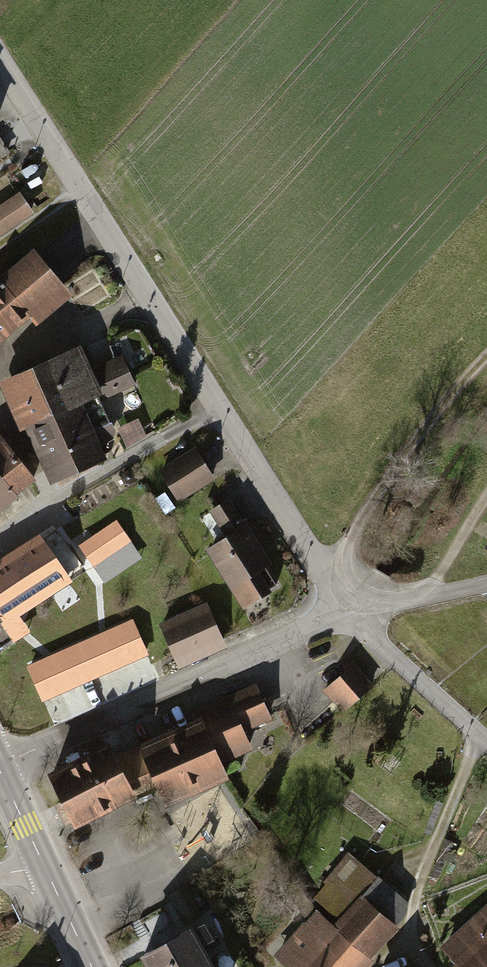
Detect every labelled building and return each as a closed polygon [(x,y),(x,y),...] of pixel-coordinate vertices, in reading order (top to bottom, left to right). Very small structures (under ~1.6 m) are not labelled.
[(14,149),(0,131),(0,160),(14,149)] [(0,208),(0,236),(32,215),(19,196),(0,208)] [(0,296),(0,360),(84,294),(53,255),(0,296)] [(9,379),(55,481),(103,460),(94,442),(109,435),(111,428),(99,400),(134,384),(123,360),(91,374),(80,348),(9,379)] [(33,478),(0,437),(0,506),(33,478)] [(214,451),(167,469),(181,506),(228,489),(214,451)] [(118,523),(81,547),(94,566),(130,542),(118,523)] [(262,529),(226,548),(249,592),(285,572),(262,529)] [(57,531),(0,568),(0,649),(16,638),(5,620),(83,567),(57,531)] [(207,606),(162,626),(177,661),(223,641),(207,606)] [(133,623),(30,668),(44,700),(147,655),(133,623)] [(363,704),(387,683),(370,664),(346,685),(363,704)] [(149,741),(113,758),(131,793),(153,784),(162,803),(225,774),(220,762),(251,748),(242,729),(269,716),(254,685),(197,711),(200,718),(149,741)] [(131,793),(113,758),(107,745),(52,773),(75,820),(131,793)] [(274,954),(290,966),(368,966),(375,959),(370,955),(408,911),(407,900),(350,851),(312,895),(337,916),(333,921),(315,906),(274,954)] [(137,950),(147,966),(217,966),(208,951),(219,945),(185,884),(166,894),(182,925),(137,950)] [(444,945),(464,966),(486,966),(486,916),(481,910),(444,945)]
